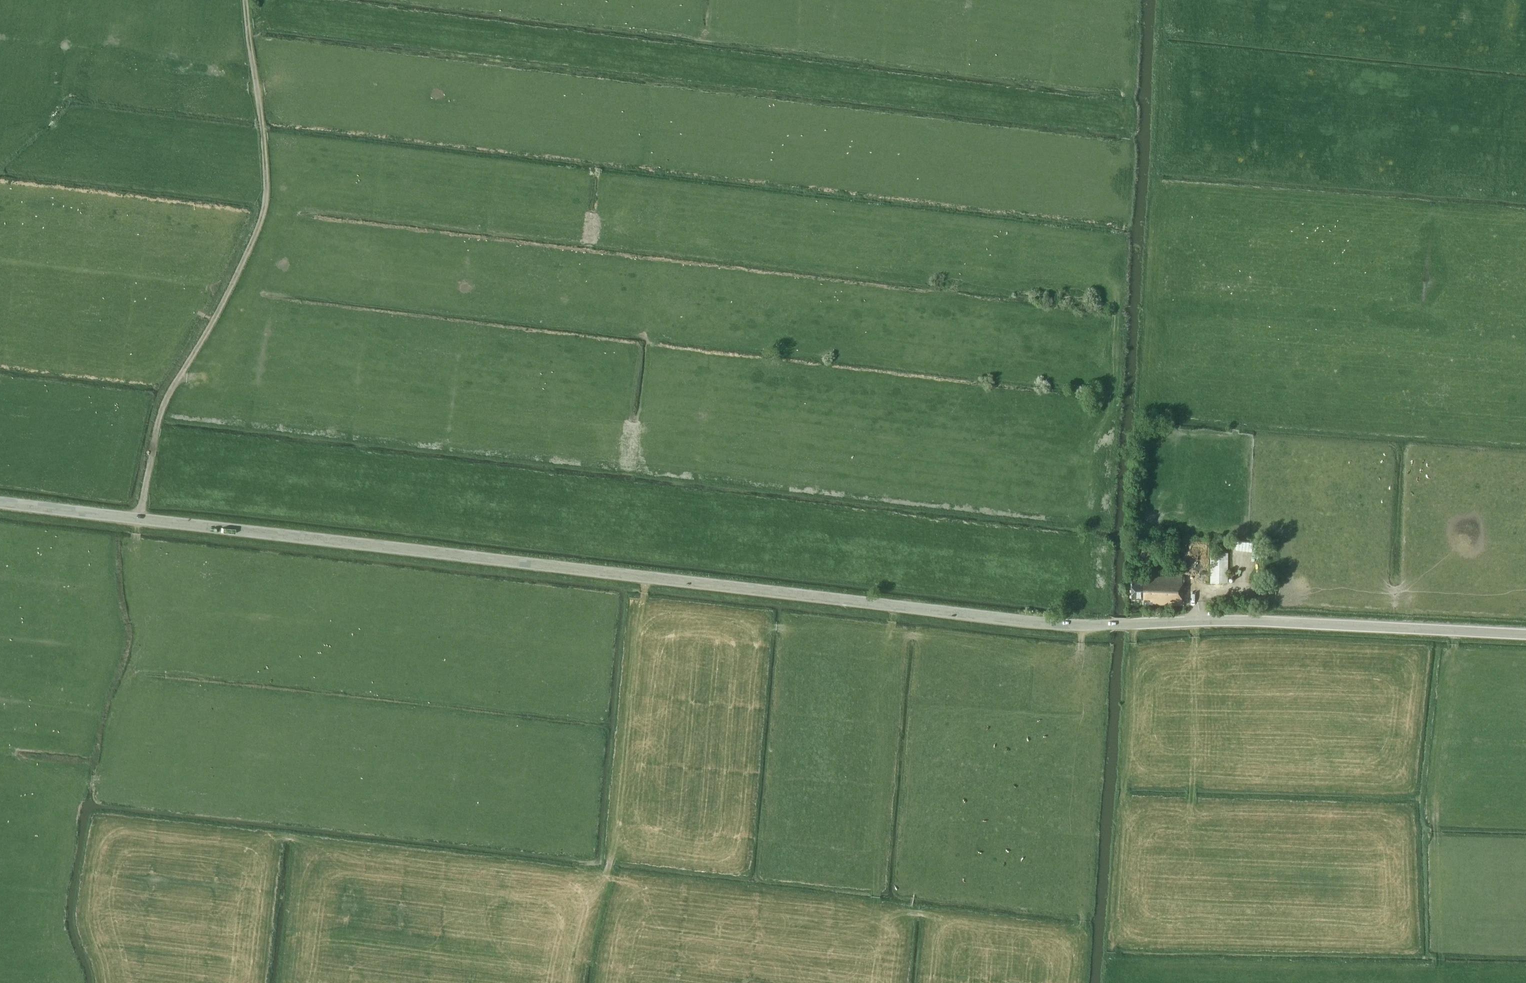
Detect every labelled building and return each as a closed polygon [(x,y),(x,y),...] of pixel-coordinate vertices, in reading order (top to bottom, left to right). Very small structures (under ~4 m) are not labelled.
[(1229,583),(1229,552),(1211,552),(1212,583),(1229,583)] [(1141,570),(1137,570),(1137,577),(1141,577),(1141,581),(1131,581),(1131,599),(1144,599),(1143,605),(1184,606),(1184,576),(1141,576),(1141,570)]
